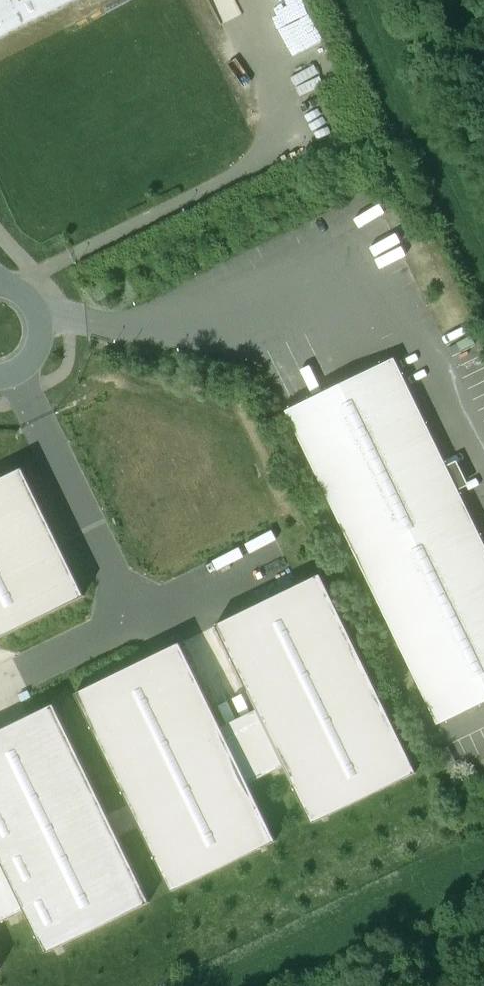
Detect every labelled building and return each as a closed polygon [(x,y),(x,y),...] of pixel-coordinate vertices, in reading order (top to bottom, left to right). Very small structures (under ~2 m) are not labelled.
[(77,0),(0,0),(0,39),(77,0)] [(286,412),(438,725),(483,702),(483,544),(394,359),(286,412)] [(85,596),(23,469),(0,480),(0,637),(85,596)] [(312,824),(417,773),(321,575),(217,625),(263,720),(226,737),(181,643),(76,694),(172,891),(276,841),(248,784),(285,767),(312,824)] [(54,704),(0,730),(0,923),(25,911),(46,953),(150,902),(54,704)]
